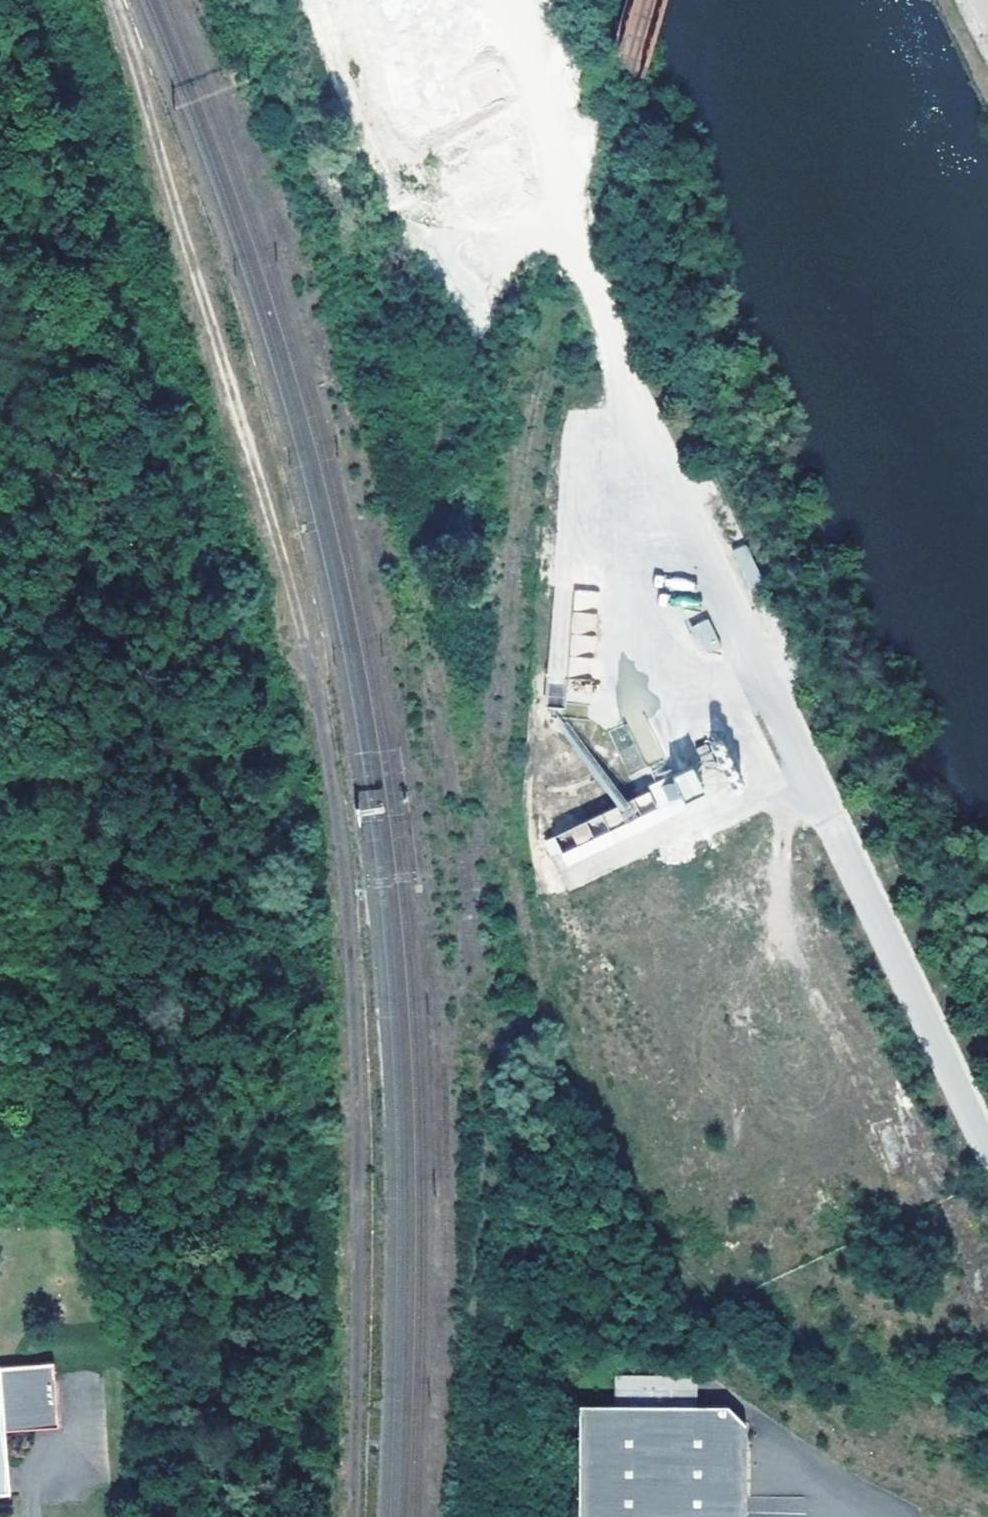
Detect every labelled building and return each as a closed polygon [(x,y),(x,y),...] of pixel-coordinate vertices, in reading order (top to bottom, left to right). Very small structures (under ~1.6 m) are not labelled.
[(497,564),(482,564),(481,571),(484,578),(497,579),(497,564)] [(709,618),(692,624),(702,653),(719,647),(709,618)] [(720,737),(716,737),(714,738),(711,740),(711,743),(711,745),(712,747),(714,749),(716,750),(719,749),(721,748),(723,746),(724,744),(723,741),(722,739),(720,737)] [(725,749),(722,750),(720,750),(718,752),(717,754),(717,757),(718,759),(719,761),(722,762),(724,762),(727,761),(728,760),(730,757),(730,755),(729,752),(727,750),(725,749)] [(692,761),(672,771),(674,778),(681,793),(684,799),(705,789),(692,761)] [(734,764),(732,763),(730,762),(727,763),(725,764),(724,766),(723,768),(723,771),(724,773),(726,774),(729,775),(731,775),(733,774),(735,772),(736,769),(735,767),(734,764)] [(731,776),(729,779),(729,783),(730,785),(731,787),(734,788),(736,788),(738,788),(740,786),(742,784),(742,780),(740,777),(738,775),(736,775),(733,775),(731,776)] [(674,778),(545,840),(552,853),(613,824),(619,838),(662,817),(656,805),(681,793),(674,778)] [(0,1381),(0,1507),(26,1505),(21,1443),(74,1439),(74,1432),(69,1374),(65,1375),(15,1379),(0,1381)] [(614,1404),(697,1404),(697,1374),(615,1374),(614,1404)] [(579,1404),(578,1516),(746,1516),(746,1425),(727,1405),(697,1404),(614,1404),(579,1404)]
